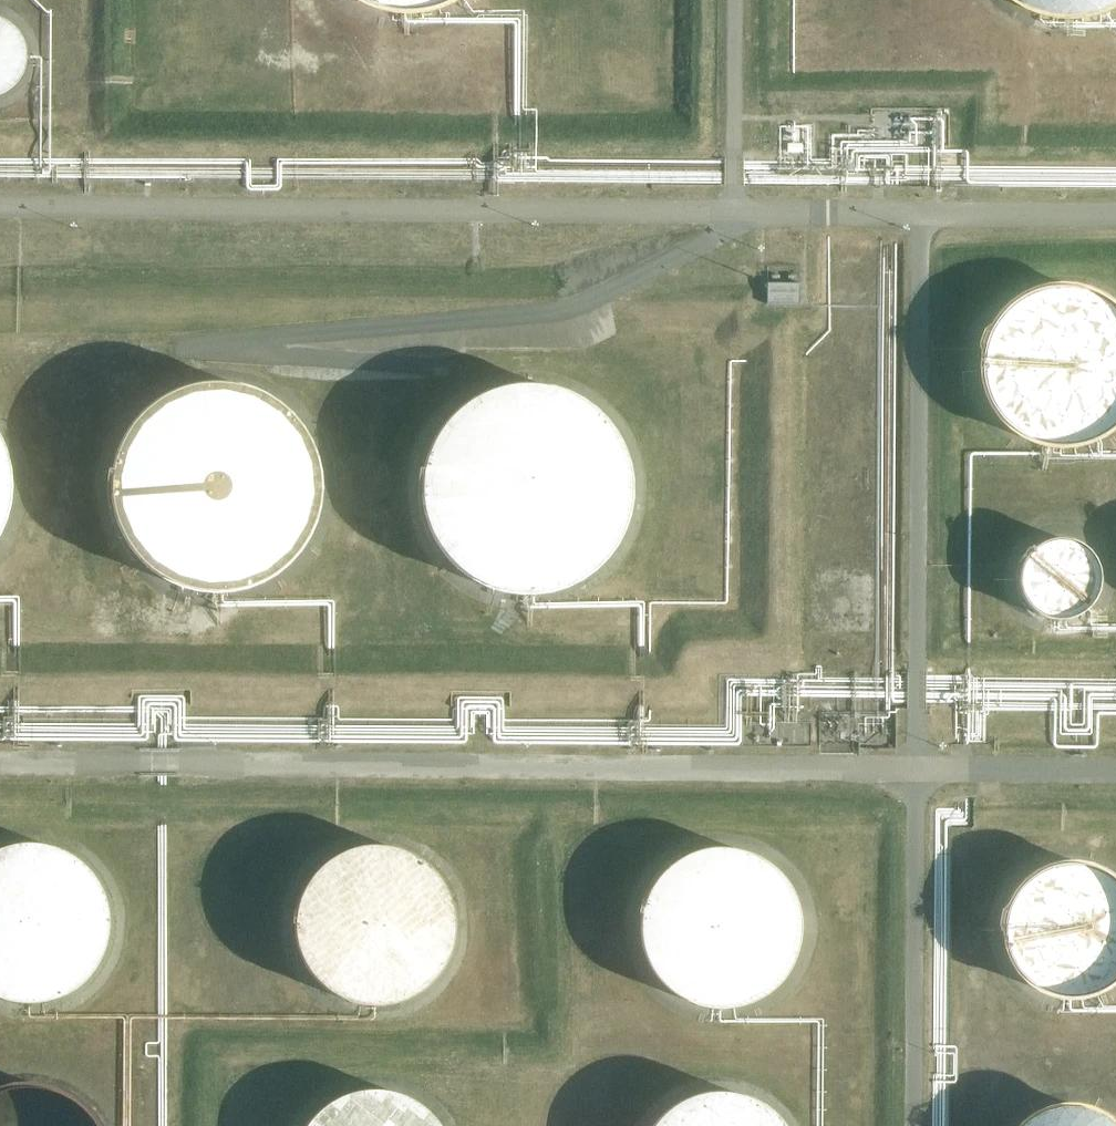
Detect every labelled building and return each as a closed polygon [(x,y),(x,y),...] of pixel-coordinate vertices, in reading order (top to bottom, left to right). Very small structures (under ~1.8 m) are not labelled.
[(354,3),(361,7),(366,9),(371,11),(376,13),(381,14),(386,15),(394,17),(396,17),(404,18),(409,17),(415,17),(420,17),(425,16),(430,15),(435,13),(440,11),(445,9),(450,7),(455,5),(459,2),(463,0),(350,0),(354,3)] [(1006,5),(1011,8),(1013,10),(1020,14),(1027,18),(1034,21),(1042,23),(1049,25),(1057,26),(1062,27),(1068,27),(1076,27),(1084,26),(1091,25),(1099,22),(1107,20),(1111,17),(1115,15),(1115,0),(1001,0),(1006,5)] [(22,38),(20,35),(19,32),(15,29),(13,26),(9,23),(6,21),(2,19),(0,19),(0,94),(2,93),(6,92),(10,89),(12,87),(16,83),(17,82),(19,79),(22,75),(23,72),(24,71),(25,67),(25,66),(26,62),(26,59),(26,57),(26,54),(26,51),(26,49),(25,46),(24,42),(23,41),(22,38)] [(800,304),(800,284),(767,283),(767,304),(800,304)] [(1115,304),(1112,301),(1108,299),(1104,296),(1099,294),(1095,292),(1090,291),(1083,289),(1079,288),(1074,287),(1069,287),(1064,287),(1059,287),(1054,288),(1050,288),(1045,289),(1038,292),(1033,293),(1027,296),(1023,299),(1018,301),(1015,304),(1011,307),(1007,310),(1004,314),(1001,318),(998,321),(995,325),(992,330),(989,336),(987,341),(986,345),(984,350),(984,352),(983,357),(982,362),(982,364),(982,369),(982,376),(983,381),(983,383),(983,386),(984,391),(985,393),(987,398),(988,402),(990,407),(991,409),(994,413),(995,415),(999,421),(1004,426),(1007,430),(1013,435),(1018,439),(1025,443),(1029,445),(1031,446),(1036,448),(1042,450),(1050,452),(1057,453),(1064,453),(1071,453),(1076,453),(1083,451),(1090,450),(1097,447),(1104,444),(1110,440),(1114,438),(1115,436),(1115,304)] [(251,587),(257,585),(262,583),(267,581),(274,576),(278,573),(283,570),(287,566),(289,565),(293,561),(298,555),(301,550),(306,544),(308,539),(311,534),(313,529),(315,524),(316,521),(317,519),(318,514),(319,508),(320,503),(321,495),(321,487),(321,481),(321,479),(320,473),(319,468),(318,462),(316,455),(313,447),(310,442),(308,437),(305,433),(300,426),(297,422),(292,416),(288,412),(286,410),(281,406),(277,403),(273,400),(266,396),(261,394),(256,392),(248,389),(243,387),(235,386),(229,385),(221,384),(216,384),(208,384),(202,385),(197,386),(192,387),(184,389),(179,391),(174,393),(166,397),(162,399),(155,404),(151,407),(146,411),(143,415),(139,418),(135,423),(132,427),(130,429),(127,434),(123,441),(122,443),(120,448),(118,453),(116,458),(115,464),(114,466),(113,472),(113,474),(112,477),(112,482),(112,488),(112,491),(112,499),(113,504),(113,507),(114,509),(115,515),(116,520),(118,525),(119,528),(121,533),(123,535),(124,538),(126,542),(129,547),(131,549),(132,551),(136,556),(138,558),(141,562),(145,565),(151,571),(156,574),(163,578),(170,582),(177,586),(185,589),(193,591),(198,592),(206,593),(211,593),(220,593),(228,593),(236,592),(244,590),(251,587)] [(564,588),(570,586),(575,583),(580,580),(587,576),(591,573),(596,569),(600,566),(605,560),(609,556),(612,551),(617,545),(619,540),(622,535),(624,530),(625,528),(627,522),(628,520),(629,515),(630,509),(631,504),(632,501),(632,496),(632,488),(632,482),(631,477),(631,471),(630,469),(629,463),(627,458),(626,453),(624,448),(623,446),(620,441),(618,436),(615,431),(612,427),(610,425),(606,421),(601,415),(595,409),(591,406),(588,404),(584,401),(579,398),(574,396),(567,392),(562,391),(554,388),(549,387),(543,386),(538,385),(530,385),(522,385),(516,385),(508,386),(503,388),(495,390),(490,392),(483,395),(478,397),(471,401),(466,405),(460,410),(456,413),(452,417),(448,421),(443,427),(440,432),(437,436),(435,441),(431,449),(429,454),(427,459),(427,461),(426,464),(425,469),(424,475),(423,477),(423,483),(423,485),(423,491),(423,496),(423,502),(424,504),(424,507),(425,512),(427,520),(428,523),(430,528),(431,531),(433,535),(436,540),(440,547),(442,549),(445,554),(446,556),(450,560),(456,566),(462,571),(468,576),(475,580),(483,584),(490,587),(498,590),(506,592),(511,593),(519,594),(525,594),(533,594),(541,593),(549,592),(557,590),(564,588)] [(1,530),(2,528),(4,523),(5,520),(7,515),(9,510),(10,502),(11,497),(12,491),(12,489),(12,481),(12,478),(11,472),(11,470),(10,464),(9,459),(8,454),(7,451),(5,446),(4,444),(2,439),(0,435),(0,532),(1,530)] [(1099,589),(1099,586),(1099,582),(1099,578),(1099,575),(1099,572),(1098,570),(1097,567),(1096,564),(1095,562),(1094,559),(1091,555),(1087,551),(1085,549),(1082,547),(1078,544),(1075,543),(1070,541),(1067,541),(1062,540),(1059,540),(1054,540),(1050,541),(1047,542),(1044,543),(1039,545),(1035,548),(1033,550),(1031,551),(1029,554),(1027,556),(1026,558),(1024,561),(1023,564),(1022,567),(1021,570),(1020,573),(1019,576),(1019,578),(1019,581),(1020,586),(1020,588),(1021,591),(1022,595),(1023,598),(1025,601),(1027,603),(1030,607),(1034,611),(1036,613),(1039,615),(1042,616),(1047,618),(1050,619),(1053,620),(1057,620),(1062,620),(1065,620),(1068,619),(1071,618),(1075,617),(1079,615),(1082,613),(1085,611),(1087,609),(1089,607),(1092,604),(1094,600),(1096,597),(1097,594),(1098,592),(1099,589)] [(79,987),(82,984),(86,981),(89,977),(92,974),(95,970),(98,966),(100,962),(102,958),(104,953),(106,949),(107,944),(108,940),(109,935),(110,930),(110,926),(110,921),(110,916),(109,911),(108,907),(107,902),(106,897),(104,893),(103,891),(101,887),(99,882),(96,878),(93,875),(90,871),(87,867),(82,862),(78,859),(72,855),(68,853),(64,851),(60,849),(55,847),(51,846),(46,845),(41,844),(37,843),(32,843),(27,843),(22,843),(18,844),(13,845),(8,846),(4,847),(0,849),(0,998),(2,999),(9,1001),(16,1002),(23,1003),(28,1003),(33,1003),(37,1003),(45,1002),(49,1001),(56,999),(63,996),(69,993),(75,989),(79,987)] [(432,981),(436,978),(438,974),(441,971),(444,967),(446,963),(448,958),(450,954),(452,949),(453,945),(454,940),(455,936),(455,931),(456,926),(456,921),(455,917),(454,910),(453,905),(452,900),(450,896),(448,891),(446,887),(444,883),(441,879),(438,875),(435,872),(432,868),(427,863),(423,860),(419,858),(415,855),(411,853),(407,851),(402,849),(400,849),(393,847),(386,845),(381,845),(377,845),(370,845),(365,845),(360,846),(355,847),(351,849),(346,850),(340,853),(336,855),(332,858),(326,862),(322,865),(319,868),(316,872),(312,875),(310,879),(307,883),(305,887),(303,892),(301,896),(299,900),(298,905),(297,910),(296,914),(296,917),(296,919),(295,924),(295,928),(296,933),(296,936),(297,943),(299,947),(300,952),(301,954),(302,956),(304,960),(307,967),(310,971),(313,974),(314,976),(319,982),(324,986),(330,991),(334,993),(340,997),(347,1000),(353,1002),(360,1004),(365,1004),(372,1005),(377,1005),(384,1004),(391,1003),(398,1002),(405,999),(411,997),(415,994),(421,991),(427,986),(429,985),(432,981)] [(753,1001),(757,999),(762,997),(766,994),(770,991),(773,988),(777,985),(780,982),(783,978),(786,974),(789,970),(791,966),(794,962),(795,960),(796,955),(798,951),(799,946),(800,942),(801,937),(801,932),(801,927),(801,923),(801,918),(800,913),(799,908),(798,904),(796,899),(794,895),(792,891),(790,887),(786,881),(783,877),(780,873),(777,870),(773,867),(770,864),(766,861),(762,858),(757,856),(753,854),(749,852),(744,851),(740,849),(735,849),(730,848),(725,847),(718,847),(714,848),(709,848),(704,849),(700,850),(693,853),(688,854),(682,858),(678,860),(674,863),(670,866),(667,869),(663,872),(660,876),(657,879),(654,883),(652,887),(650,892),(648,896),(646,900),(645,903),(644,907),(643,909),(642,914),(642,919),(641,924),(641,926),(641,933),(642,938),(642,943),(644,950),(646,954),(647,959),(648,961),(652,967),(654,971),(657,975),(661,981),(666,986),(670,989),(675,993),(679,996),(684,998),(688,1000),(694,1003),(699,1004),(704,1006),(711,1007),(718,1008),(722,1008),(727,1007),(734,1006),(739,1006),(746,1004),(753,1001)] [(1115,876),(1110,873),(1105,870),(1101,868),(1095,865),(1091,864),(1084,862),(1080,861),(1073,861),(1069,861),(1062,861),(1058,862),(1051,864),(1047,865),(1043,867),(1037,869),(1031,873),(1028,876),(1024,878),(1020,883),(1017,886),(1014,890),(1013,892),(1011,894),(1009,897),(1007,901),(1005,908),(1003,912),(1003,914),(1002,918),(1001,923),(1001,927),(1001,932),(1001,934),(1001,940),(1002,945),(1003,949),(1004,953),(1005,956),(1007,960),(1009,964),(1011,967),(1014,971),(1016,975),(1019,978),(1022,981),(1027,986),(1031,988),(1034,991),(1038,993),(1042,995),(1046,997),(1051,998),(1055,999),(1059,1000),(1064,1001),(1068,1001),(1075,1001),(1081,1000),(1086,999),(1090,998),(1096,996),(1100,994),(1104,992),(1108,990),(1112,988),(1115,985),(1115,984),(1115,877),(1115,876)] [(97,1124),(94,1120),(91,1117),(88,1113),(83,1108),(79,1105),(76,1102),(70,1098),(63,1095),(59,1093),(55,1091),(50,1090),(45,1089),(41,1088),(36,1087),(31,1087),(27,1087),(19,1087),(15,1088),(10,1089),(3,1091),(0,1092),(0,1125),(98,1125),(97,1124)] [(440,1125),(438,1121),(435,1117),(430,1112),(426,1109),(423,1106),(419,1103),(415,1100),(409,1097),(404,1095),(400,1093),(393,1091),(386,1090),(381,1089),(377,1089),(372,1089),(367,1089),(360,1090),(353,1092),(348,1093),(342,1096),(337,1098),(333,1100),(327,1104),(324,1107),(320,1110),(318,1112),(315,1115),(312,1119),(309,1122),(306,1125),(441,1125),(440,1125)] [(786,1125),(783,1121),(778,1116),(773,1111),(769,1108),(767,1107),(764,1104),(762,1103),(755,1099),(751,1097),(747,1095),(742,1094),(735,1092),(728,1091),(721,1091),(712,1091),(705,1092),(700,1093),(693,1095),(689,1097),(684,1099),(680,1101),(678,1102),(672,1106),(667,1111),(662,1116),(657,1121),(654,1125),(653,1125),(786,1125)] [(1111,1119),(1104,1114),(1097,1110),(1090,1107),(1083,1105),(1075,1104),(1067,1104),(1059,1104),(1051,1105),(1044,1108),(1037,1111),(1030,1115),(1024,1119),(1018,1124),(1016,1125),(1115,1125),(1115,1123),(1111,1119)]
